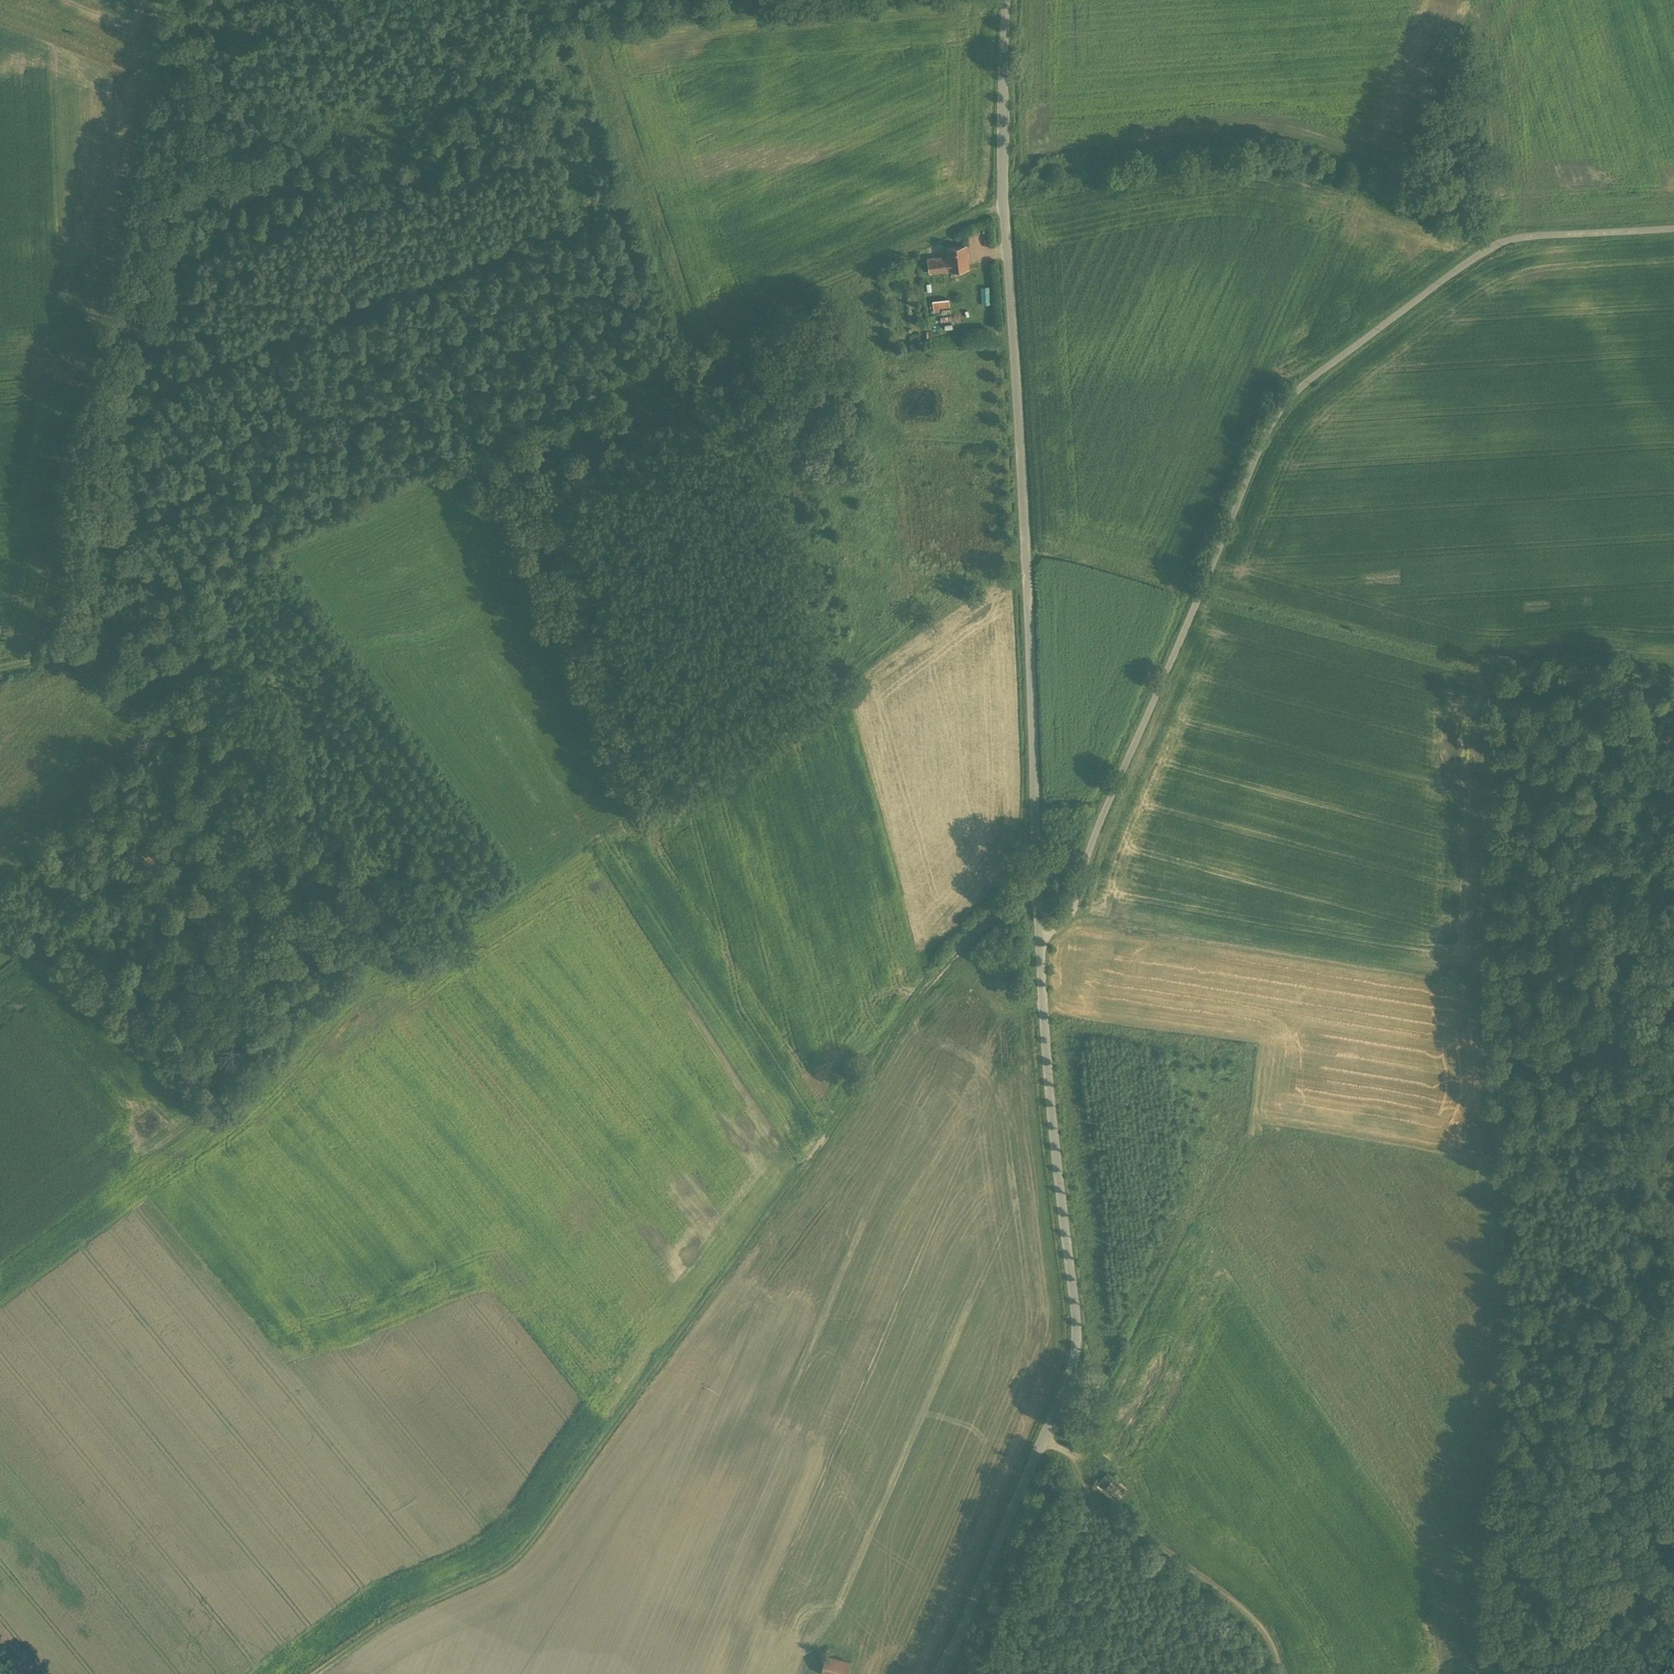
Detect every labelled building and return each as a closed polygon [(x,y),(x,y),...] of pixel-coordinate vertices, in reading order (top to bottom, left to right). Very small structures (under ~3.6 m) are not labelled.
[(970,265),(968,238),(946,239),(947,253),(930,254),(931,268),(970,265)] [(950,290),(936,291),(938,304),(951,303),(950,290)] [(1126,1487),(1104,1472),(1095,1484),(1117,1500),(1126,1487)] [(853,1650),(828,1645),(824,1665),(849,1670),(853,1650)]
